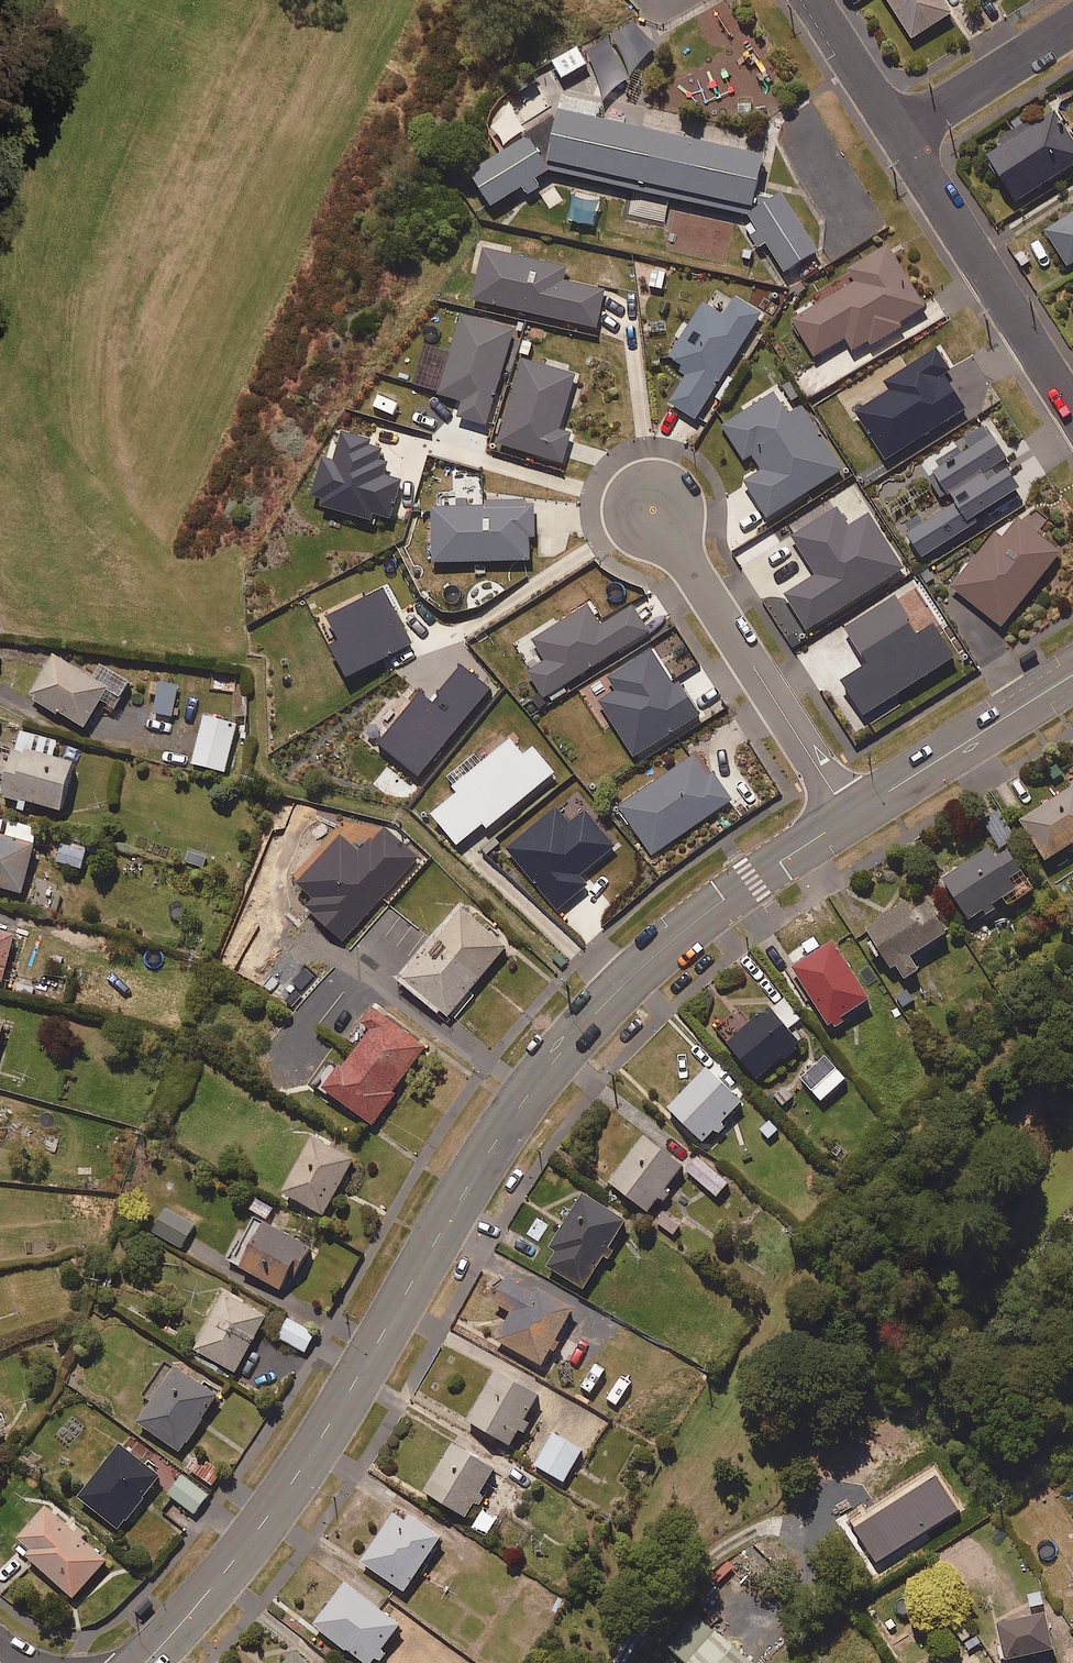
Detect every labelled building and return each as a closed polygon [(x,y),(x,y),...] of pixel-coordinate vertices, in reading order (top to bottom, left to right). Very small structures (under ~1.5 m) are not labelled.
[(942,0),(885,0),(911,40),(951,14),(942,0)] [(589,64),(579,47),(554,61),(564,78),(589,64)] [(766,153),(558,109),(547,158),(755,202),(766,153)] [(1054,113),(1032,128),(1028,121),(998,141),(1001,146),(986,156),(1016,202),(1072,165),(1072,143),(1054,113)] [(547,174),(525,140),(469,175),(491,209),(547,174)] [(792,269),(824,249),(789,193),(757,213),(792,269)] [(1044,230),(1066,268),(1072,263),(1072,212),(1044,230)] [(928,306),(890,245),(850,270),(857,281),(795,320),(817,357),(846,339),(853,345),(863,347),(928,306)] [(567,267),(485,249),(474,300),(598,328),(607,291),(564,281),(567,267)] [(764,314),(737,297),(725,316),(706,304),(691,327),(687,325),(668,354),(682,364),(687,375),(670,401),(698,418),(764,314)] [(515,331),(462,317),(441,395),(464,401),(459,418),(489,426),(515,331)] [(577,375),(524,360),(500,444),(565,463),(573,433),(562,430),(577,375)] [(790,414),(776,392),(725,426),(747,459),(754,454),(764,470),(746,481),(770,518),(844,470),(803,406),(790,414)] [(1025,487),(985,424),(921,464),(942,496),(900,523),(923,559),(974,526),(971,522),(1025,487)] [(535,506),(433,508),(434,562),(531,561),(531,536),(536,536),(535,506)] [(849,528),(837,509),(793,536),(818,575),(786,595),(808,630),(905,569),(871,515),(849,528)] [(1064,553),(1021,518),(1003,539),(996,533),(953,586),(1004,627),(1064,553)] [(958,657),(914,586),(847,628),(871,665),(845,682),(871,723),(898,706),(893,698),(958,657)] [(601,625),(589,605),(534,640),(547,661),(530,672),(546,697),(651,632),(634,605),(601,625)] [(96,677),(55,655),(32,698),(87,728),(108,690),(122,698),(131,682),(102,666),(96,677)] [(179,686),(159,683),(155,713),(174,716),(179,686)] [(238,724),(206,716),(194,764),(226,772),(238,724)] [(58,741),(22,731),(4,795),(63,811),(76,763),(53,757),(58,741)] [(526,756),(513,740),(455,788),(460,794),(435,814),(460,844),(485,824),(489,829),(556,773),(536,748),(526,756)] [(710,776),(696,756),(621,807),(653,855),(735,800),(716,772),(710,776)] [(1023,821),(1048,861),(1072,846),(1072,790),(1023,821)] [(570,824),(559,810),(509,849),(557,908),(589,883),(582,875),(616,848),(587,811),(570,824)] [(10,821),(6,835),(0,834),(0,887),(24,894),(41,830),(10,821)] [(1038,890),(1006,840),(945,879),(973,922),(1007,900),(1011,907),(1038,890)] [(88,849),(63,841),(56,861),(82,869),(88,849)] [(951,934),(929,896),(907,909),(906,906),(870,928),(903,983),(923,970),(915,956),(951,934)] [(508,947),(464,910),(406,979),(450,1016),(508,947)] [(0,931),(0,982),(4,983),(18,936),(0,931)] [(874,999),(835,942),(793,971),(832,1028),(874,999)] [(801,1018),(783,997),(729,1044),(759,1080),(803,1042),(790,1028),(801,1018)] [(428,1049),(377,1008),(364,1025),(373,1032),(328,1089),(373,1126),(397,1095),(393,1092),(428,1049)] [(745,1102),(710,1068),(670,1109),(705,1143),(745,1102)] [(356,1159),(314,1136),(283,1193),(325,1216),(356,1159)] [(686,1166),(645,1136),(611,1182),(652,1212),(686,1166)] [(730,1183),(699,1158),(688,1171),(719,1197),(730,1183)] [(629,1222),(585,1195),(544,1261),(587,1288),(629,1222)] [(196,1225),(168,1208),(155,1231),(182,1247),(196,1225)] [(313,1249),(269,1223),(241,1272),(280,1294),(298,1263),(303,1266),(313,1249)] [(536,1293),(509,1279),(496,1302),(514,1312),(499,1340),(546,1365),(576,1309),(538,1288),(536,1293)] [(269,1318),(230,1294),(196,1350),(236,1374),(269,1318)] [(317,1333),(290,1319),(280,1338),(306,1353),(317,1333)] [(220,1396),(178,1368),(140,1423),(182,1452),(220,1396)] [(542,1396),(498,1372),(470,1422),(514,1446),(542,1396)] [(584,1451),(554,1433),(535,1465),(565,1483),(584,1451)] [(497,1470),(455,1445),(426,1492),(468,1518),(497,1470)] [(162,1477),(122,1446),(81,1498),(122,1530),(162,1477)] [(223,1472),(198,1456),(189,1470),(214,1486),(223,1472)] [(210,1495),(184,1476),(170,1494),(196,1514),(210,1495)] [(109,1561),(49,1508),(15,1546),(75,1600),(109,1561)] [(499,1518),(485,1508),(473,1527),(487,1536),(499,1518)] [(407,1591),(444,1537),(413,1516),(409,1522),(398,1514),(365,1562),(407,1591)] [(348,1583),(315,1625),(363,1662),(374,1662),(403,1626),(348,1583)] [(1058,1652),(1051,1617),(1003,1626),(1010,1661),(1058,1652)] [(717,1632),(688,1662),(751,1662),(717,1632)]
